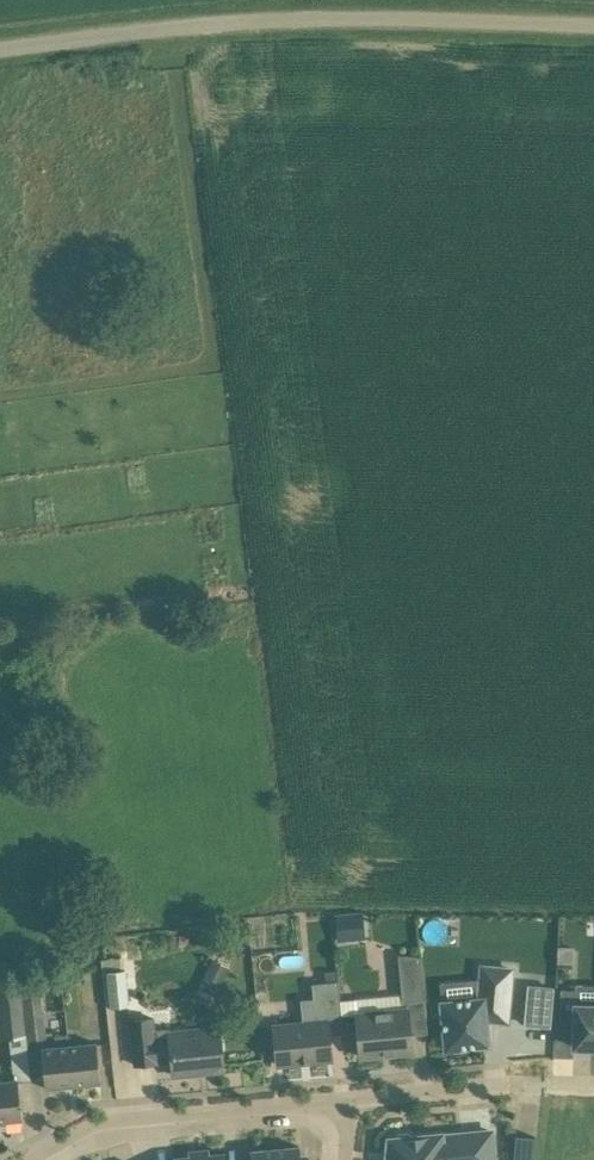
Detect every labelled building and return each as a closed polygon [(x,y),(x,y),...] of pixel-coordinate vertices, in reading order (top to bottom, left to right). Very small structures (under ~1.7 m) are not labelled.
[(366,934),(364,922),(337,926),(338,938),(366,934)] [(559,946),(559,961),(572,962),(573,947),(559,946)] [(399,956),(403,1002),(423,1001),(419,956),(399,956)] [(197,992),(214,1001),(230,968),(213,959),(197,992)] [(442,1001),(447,1047),(450,1047),(455,1051),(465,1050),(469,1045),(492,1042),(489,1019),(487,998),(509,1000),(512,968),(483,966),(480,997),(442,1001)] [(104,973),(108,1009),(127,1007),(124,971),(104,973)] [(25,1042),(43,1040),(36,977),(0,981),(0,1041),(24,1039),(25,1042)] [(314,997),(301,998),(303,1022),(274,1025),(278,1063),(332,1058),(329,1021),(343,1020),(339,980),(312,983),(314,997)] [(529,985),(525,1023),(549,1025),(553,987),(529,985)] [(561,1022),(575,1022),(574,1046),(593,1046),(593,1003),(577,1003),(577,989),(562,988),(561,1022)] [(357,1013),(361,1055),(413,1050),(409,1007),(357,1013)] [(135,1063),(158,1061),(172,1059),(173,1074),(224,1069),(220,1027),(169,1032),(169,1033),(155,1034),(153,1017),(131,1019),(135,1063)] [(97,1042),(69,1045),(73,1084),(101,1081),(97,1042)] [(73,1084),(69,1045),(41,1048),(46,1087),(73,1084)] [(0,1079),(0,1121),(23,1118),(20,1094),(18,1077),(0,1079)] [(492,1130),(442,1135),(442,1133),(414,1136),(409,1132),(399,1133),(394,1138),(390,1138),(388,1159),(495,1159),(492,1130)] [(534,1133),(515,1133),(515,1159),(533,1159),(534,1133)] [(550,1138),(539,1137),(538,1151),(549,1152),(550,1138)] [(276,1148),(277,1159),(302,1159),(300,1145),(276,1148)] [(276,1148),(251,1150),(252,1159),(277,1159),(276,1148)] [(199,1150),(200,1159),(226,1159),(226,1153),(210,1154),(209,1149),(199,1150)] [(199,1150),(189,1151),(189,1156),(173,1158),(174,1159),(200,1159),(199,1150)] [(538,1151),(537,1159),(548,1159),(549,1152),(538,1151)] [(579,1152),(578,1159),(593,1159),(593,1153),(579,1152)]
